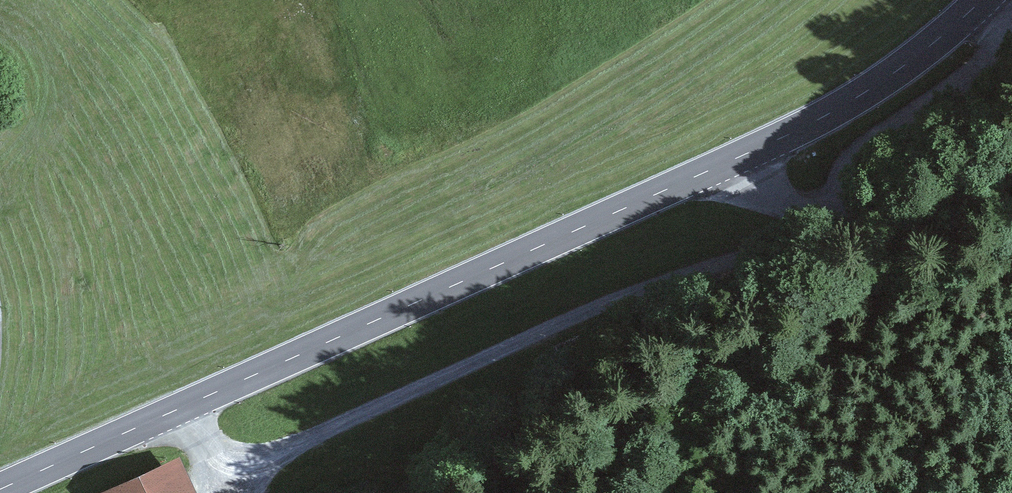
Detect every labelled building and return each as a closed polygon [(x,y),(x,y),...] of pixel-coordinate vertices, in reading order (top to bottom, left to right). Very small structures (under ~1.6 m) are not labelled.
[(107,492),(195,492),(178,459),(107,492)]
